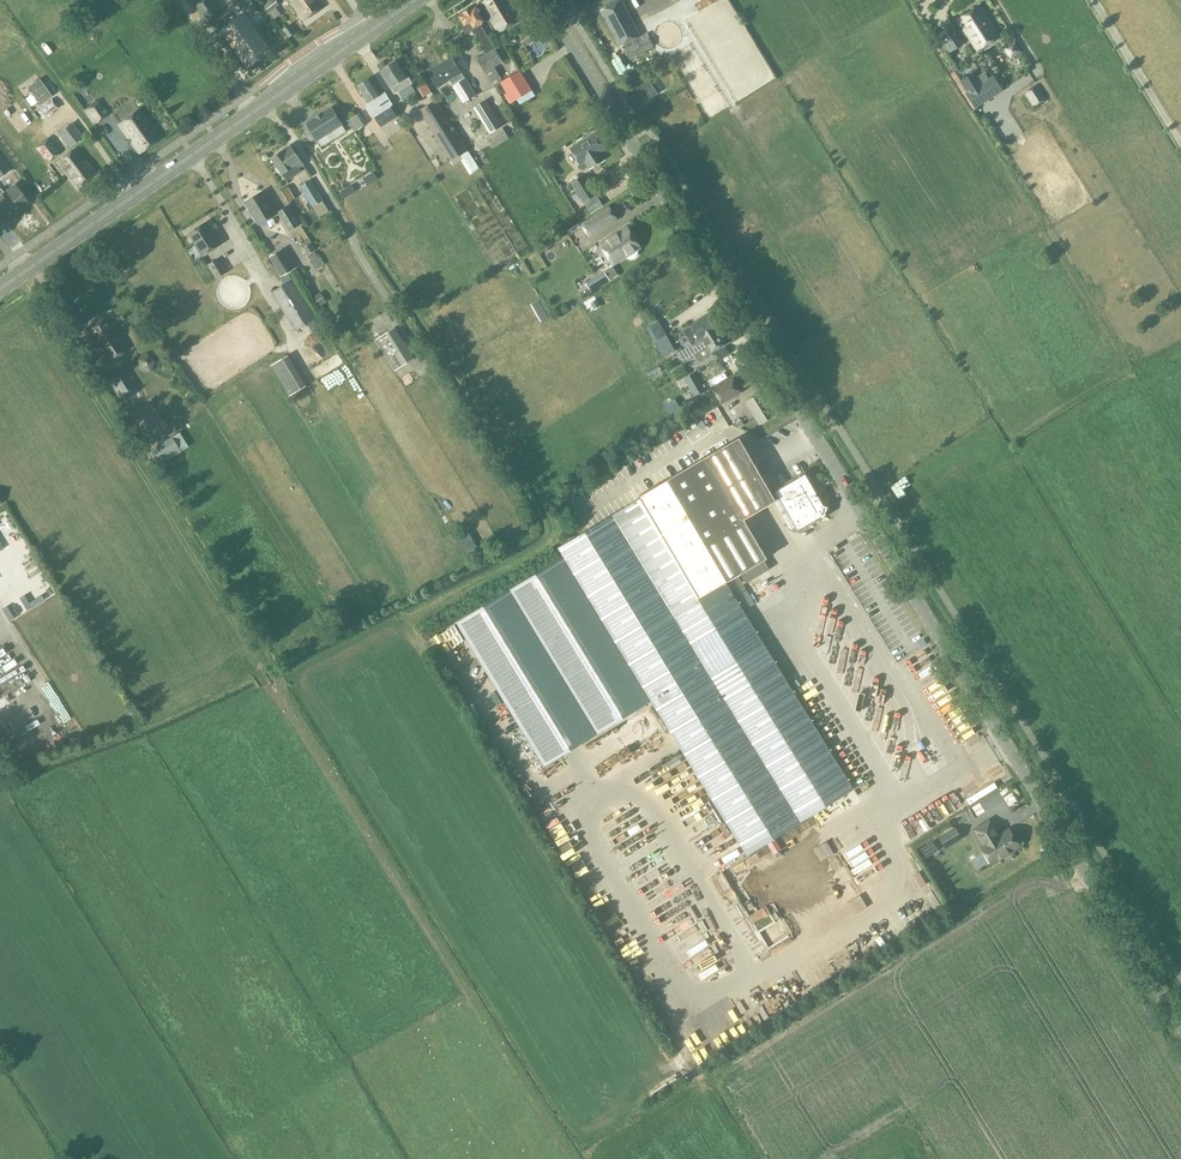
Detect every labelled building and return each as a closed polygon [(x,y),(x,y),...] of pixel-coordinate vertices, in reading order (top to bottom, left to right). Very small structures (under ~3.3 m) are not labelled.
[(215,0),(201,0),(193,5),(206,23),(223,11),(215,0)] [(234,10),(248,2),(247,0),(229,0),(234,10)] [(265,6),(274,19),(281,14),(276,8),(280,5),(277,0),(273,0),(265,6)] [(324,7),(319,0),(291,0),(305,20),(324,7)] [(520,20),(508,0),(486,0),(481,3),(499,33),(520,20)] [(626,2),(633,13),(656,0),(629,0),(626,2)] [(640,35),(621,1),(601,12),(620,46),(640,35)] [(467,33),(472,30),(486,54),(478,60),(486,73),(508,59),(500,46),(495,49),(481,24),(487,21),(477,6),(469,11),(468,9),(461,13),(462,15),(460,16),(465,25),(463,27),(467,33)] [(956,27),(940,37),(949,52),(965,42),(963,38),(968,35),(978,51),(1000,37),(980,6),(958,20),(965,30),(960,33),(956,27)] [(525,18),(531,27),(539,22),(534,13),(525,18)] [(223,30),(246,63),(268,48),(244,15),(223,30)] [(291,24),(285,29),(291,37),(297,32),(291,24)] [(630,60),(660,44),(653,30),(623,46),(630,60)] [(435,48),(441,39),(436,35),(430,45),(435,48)] [(1015,42),(1004,49),(1011,60),(1022,53),(1015,42)] [(48,56),(53,52),(45,43),(40,47),(48,56)] [(972,65),(985,83),(998,74),(985,56),(972,65)] [(462,73),(453,58),(429,73),(438,87),(449,80),(463,103),(476,95),(466,78),(466,79),(462,73)] [(395,94),(413,82),(399,60),(381,72),(395,94)] [(1000,77),(1006,86),(1020,78),(1014,68),(1000,77)] [(533,91),(521,71),(501,83),(508,94),(505,95),(511,104),(533,91)] [(975,74),(961,82),(976,108),(1003,92),(995,77),(982,85),(975,74)] [(386,92),(384,93),(380,95),(370,79),(359,86),(369,102),(366,104),(374,117),(375,117),(382,128),(399,117),(392,106),(394,105),(386,92)] [(39,80),(27,88),(40,106),(52,97),(39,80)] [(648,100),(658,94),(649,80),(639,86),(648,100)] [(426,84),(418,89),(424,98),(432,93),(426,84)] [(1046,101),(1037,86),(1026,92),(1036,107),(1046,101)] [(45,120),(59,108),(52,99),(38,111),(45,120)] [(486,99),(474,107),(490,134),(503,126),(486,99)] [(109,114),(99,100),(84,111),(94,125),(109,114)] [(420,111),(452,162),(469,151),(473,158),(507,137),(503,131),(500,133),(499,132),(474,147),(457,119),(451,122),(437,100),(420,111)] [(332,108),(307,124),(317,141),(343,125),(332,108)] [(118,125),(139,154),(161,138),(140,109),(118,125)] [(990,125),(1000,118),(995,110),(985,116),(990,125)] [(367,124),(360,113),(349,121),(356,132),(367,124)] [(58,134),(69,148),(83,137),(72,123),(58,134)] [(600,152),(605,150),(595,133),(571,149),(581,165),(586,161),(591,168),(605,160),(600,152)] [(49,137),(35,144),(47,165),(52,162),(49,158),(58,153),(49,137)] [(302,171),(300,168),(305,165),(291,145),(272,159),(285,178),(288,182),(302,171)] [(78,188),(96,174),(76,148),(58,162),(78,188)] [(8,171),(0,160),(0,177),(8,171)] [(364,179),(368,185),(378,179),(374,173),(364,179)] [(598,195),(585,175),(571,183),(584,203),(598,195)] [(324,201),(311,180),(301,186),(320,217),(329,211),(323,201),(324,201)] [(3,221),(28,203),(16,186),(5,194),(1,189),(0,190),(0,218),(3,221)] [(352,186),(341,192),(345,198),(356,192),(352,186)] [(287,201),(294,197),(288,188),(282,192),(287,201)] [(263,193),(246,203),(260,225),(276,214),(263,193)] [(301,225),(289,205),(278,213),(290,232),(301,225)] [(617,219),(610,207),(582,225),(589,236),(617,219)] [(207,223),(190,233),(196,243),(195,244),(203,256),(222,244),(216,235),(215,236),(207,223)] [(637,248),(640,247),(628,228),(601,245),(613,264),(626,256),(628,258),(632,259),(635,258),(638,255),(638,251),(637,248)] [(283,277),(296,269),(284,249),(270,257),(283,277)] [(316,252),(309,256),(317,270),(325,265),(319,254),(318,255),(316,252)] [(208,266),(217,280),(229,272),(220,258),(208,266)] [(592,292),(610,280),(605,271),(586,283),(592,292)] [(284,285),(272,292),(297,333),(310,325),(311,328),(310,329),(318,342),(328,336),(317,318),(316,318),(290,275),(282,280),(284,285)] [(319,294),(312,298),(318,307),(325,303),(319,294)] [(595,309),(600,306),(596,299),(591,302),(595,309)] [(106,364),(129,349),(107,315),(84,330),(106,364)] [(679,355),(717,330),(708,316),(692,326),(684,331),(692,345),(678,353),(679,355)] [(648,327),(647,327),(660,350),(665,357),(676,351),(659,321),(656,322),(654,318),(645,322),(648,327)] [(415,359),(396,328),(376,340),(396,371),(415,359)] [(726,345),(717,330),(679,355),(683,362),(707,348),(710,353),(712,352),(713,353),(726,345)] [(307,387),(289,355),(272,365),(291,396),(307,387)] [(140,360),(141,368),(153,366),(152,358),(140,360)] [(328,365),(317,371),(321,378),(331,373),(328,365)] [(139,391),(125,370),(109,380),(123,402),(139,391)] [(682,381),(691,398),(707,390),(718,384),(714,377),(702,384),(696,373),(684,379),(684,380),(682,381)] [(734,377),(712,391),(722,406),(743,392),(734,377)] [(760,424),(776,414),(763,392),(747,402),(760,424)] [(670,415),(681,408),(675,399),(665,405),(670,415)] [(740,428),(745,425),(741,419),(736,422),(740,428)] [(150,450),(160,466),(181,452),(171,437),(150,450)] [(485,606),(458,623),(502,694),(545,766),(599,734),(652,701),(701,782),(746,856),(801,825),(855,794),(831,754),(775,662),(744,611),(727,583),(741,574),(747,583),(758,576),(770,569),(764,560),(767,558),(756,539),(745,520),(761,510),(777,501),(758,469),(740,438),(702,460),(665,483),(639,499),(585,531),(559,548),(565,558),(538,574),(511,590),(485,606)] [(803,455),(806,463),(816,459),(813,451),(803,455)] [(808,477),(803,476),(779,491),(778,495),(798,529),(802,530),(822,517),(826,518),(829,507),(824,506),(808,477)] [(456,537),(467,555),(479,548),(468,530),(456,537)] [(33,573),(26,560),(0,574),(0,591),(0,592),(33,573)] [(918,668),(920,667),(923,674),(933,670),(925,648),(912,653),(918,668)] [(854,665),(847,664),(848,655),(837,654),(836,671),(846,672),(845,680),(853,680),(854,665)] [(864,674),(860,673),(859,679),(869,681),(872,665),(866,663),(864,674)] [(922,688),(941,678),(936,670),(918,681),(922,688)] [(456,684),(467,679),(464,673),(453,679),(456,684)] [(883,704),(885,687),(879,686),(876,703),(883,704)] [(469,703),(480,699),(477,690),(466,693),(469,703)] [(934,699),(938,706),(949,699),(945,692),(934,699)] [(483,726),(497,720),(493,710),(479,716),(483,726)] [(494,744),(520,726),(516,721),(490,739),(494,744)] [(630,754),(638,748),(634,741),(626,747),(630,754)] [(555,777),(569,772),(566,763),(552,768),(555,777)] [(562,787),(571,779),(567,775),(558,782),(562,787)] [(915,820),(909,824),(916,835),(922,831),(915,820)] [(1020,846),(1010,830),(998,838),(987,821),(973,829),(984,846),(982,847),(992,863),(1020,846)] [(939,837),(946,849),(963,839),(956,827),(939,837)] [(689,852),(699,846),(692,835),(682,841),(689,852)] [(632,859),(644,852),(641,846),(628,853),(632,859)] [(744,858),(745,861),(735,866),(740,878),(749,873),(748,870),(759,865),(754,853),(744,858)] [(654,868),(644,874),(648,880),(657,875),(654,868)] [(718,900),(725,895),(716,881),(709,886),(718,900)] [(777,927),(768,932),(771,938),(780,934),(777,927)] [(657,937),(662,945),(678,935),(674,928),(657,937)] [(688,972),(681,977),(685,983),(692,978),(688,972)] [(691,999),(711,995),(709,987),(689,992),(691,999)] [(693,1021),(701,1027),(706,1019),(698,1013),(693,1021)]
